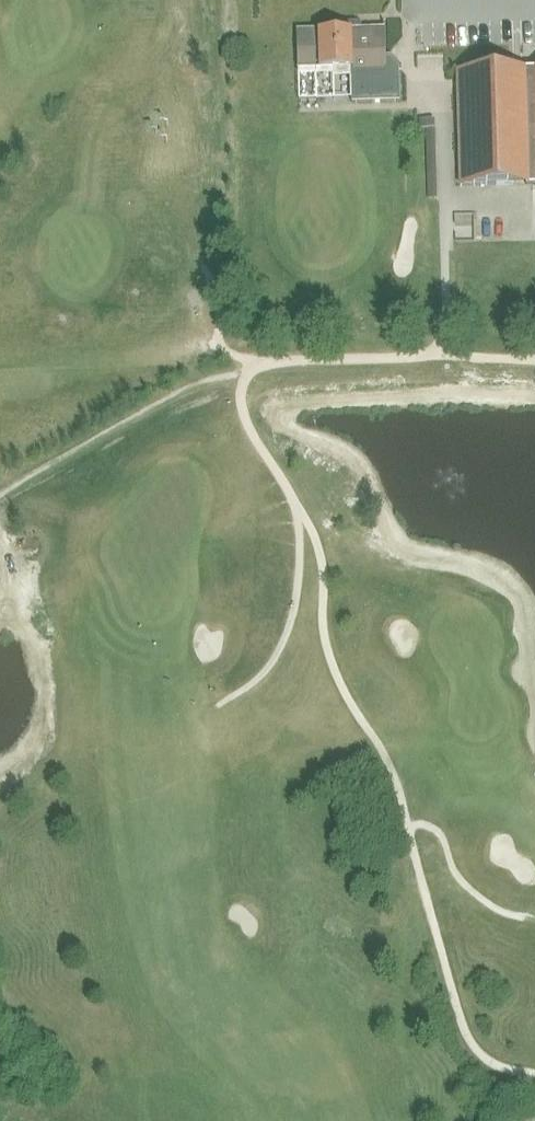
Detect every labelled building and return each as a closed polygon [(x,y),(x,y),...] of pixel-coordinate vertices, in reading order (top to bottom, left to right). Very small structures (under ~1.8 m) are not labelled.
[(383,29),(294,33),(295,71),(350,68),(350,78),(385,77),(383,29)] [(460,187),(532,185),(528,69),(456,72),(460,187)]
